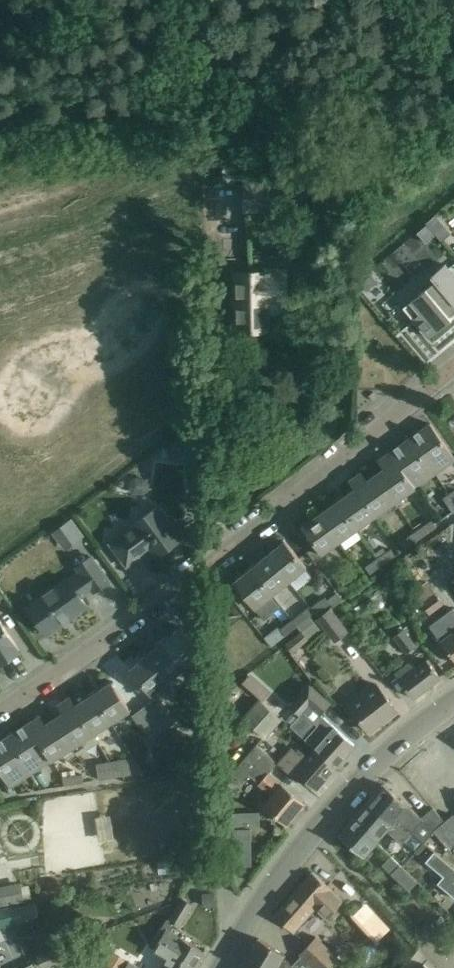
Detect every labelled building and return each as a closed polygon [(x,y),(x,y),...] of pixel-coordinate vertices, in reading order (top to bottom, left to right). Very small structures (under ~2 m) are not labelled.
[(223,149),(222,184),(235,184),(235,149),(223,149)] [(252,156),(251,175),(262,175),(263,156),(252,156)] [(245,211),(265,210),(276,210),(275,183),(244,183),(245,211)] [(240,231),(240,213),(215,214),(216,231),(240,231)] [(417,234),(425,244),(434,237),(426,227),(417,234)] [(446,265),(422,286),(425,289),(410,302),(420,314),(414,319),(416,323),(429,338),(452,319),(449,315),(453,311),(453,275),(446,265)] [(286,272),(236,273),(237,332),(268,331),(267,314),(272,314),(272,313),(285,313),(285,301),(286,301),(286,272)] [(372,275),(362,284),(368,291),(378,282),(372,275)] [(410,438),(436,474),(453,461),(453,457),(430,423),(410,438)] [(410,438),(390,452),(416,488),(436,474),(410,438)] [(416,488),(390,452),(378,461),(384,469),(376,475),(398,507),(408,500),(404,496),(416,488)] [(349,481),(355,489),(375,517),(386,509),(389,513),(398,507),(376,475),(367,481),(362,472),(349,481)] [(375,517),(355,489),(342,499),(340,497),(337,500),(358,529),(375,517)] [(450,495),(444,500),(452,512),(453,510),(453,501),(450,495)] [(334,504),(320,514),(340,541),(358,529),(337,500),(333,502),(334,504)] [(182,538),(162,510),(149,519),(146,515),(133,524),(134,525),(109,543),(127,567),(151,549),(157,557),(182,538)] [(322,554),(340,541),(320,514),(306,523),(305,522),(301,525),(312,541),(322,554)] [(53,532),(65,550),(84,536),(71,519),(53,532)] [(432,520),(416,531),(421,538),(437,527),(432,520)] [(404,549),(421,538),(416,531),(400,543),(404,549)] [(268,555),(289,581),(306,567),(284,539),(280,543),(281,544),(268,555)] [(391,549),(386,552),(383,547),(375,552),(378,558),(383,565),(395,556),(391,549)] [(250,567),(273,595),(289,581),(268,555),(255,566),(253,564),(250,567)] [(97,565),(90,556),(75,567),(78,572),(69,579),(67,576),(26,606),(35,619),(47,635),(87,606),(80,597),(92,588),(94,592),(109,581),(97,565)] [(370,573),(383,565),(378,558),(366,567),(370,573)] [(273,595),(250,567),(246,570),(247,571),(233,583),(234,584),(235,583),(254,608),(253,609),(254,610),(273,595)] [(350,596),(363,587),(358,580),(345,589),(350,596)] [(444,604),(426,582),(413,594),(430,615),(444,604)] [(325,598),(311,608),(315,613),(316,615),(330,604),(333,607),(343,600),(337,593),(328,600),(325,598)] [(359,593),(351,599),(355,604),(363,599),(359,593)] [(315,613),(311,608),(310,607),(298,616),(303,622),(310,617),(315,613)] [(331,608),(316,619),(335,643),(349,632),(331,608)] [(429,625),(441,642),(447,649),(453,659),(453,610),(453,608),(429,625)] [(286,636),(298,626),(293,620),(281,630),(286,636)] [(21,653),(15,645),(16,645),(0,621),(0,667),(21,653)] [(277,625),(262,634),(268,646),(284,637),(277,625)] [(162,640),(185,668),(203,652),(202,651),(201,652),(181,628),(182,627),(181,626),(167,639),(166,637),(162,640)] [(417,646),(404,629),(393,637),(406,654),(417,646)] [(293,653),(309,640),(302,632),(287,645),(293,653)] [(160,645),(147,655),(169,681),(185,668),(162,640),(158,643),(160,645)] [(169,681),(147,655),(134,666),(132,665),(128,668),(151,696),(169,681)] [(395,673),(402,683),(414,698),(441,678),(427,660),(418,667),(412,660),(395,673)] [(243,683),(262,700),(268,694),(249,676),(243,683)] [(196,678),(197,693),(205,693),(204,678),(196,678)] [(92,692),(111,723),(131,710),(131,709),(130,710),(113,683),(114,682),(113,681),(97,692),(96,690),(92,692)] [(309,707),(319,716),(331,704),(310,685),(289,707),(300,716),(309,707)] [(397,711),(384,693),(378,686),(368,694),(351,707),(370,732),(397,711)] [(229,711),(240,711),(240,691),(229,692),(229,711)] [(89,697),(76,705),(94,734),(111,723),(92,692),(88,695),(89,697)] [(205,693),(197,693),(197,709),(205,709),(205,693)] [(63,713),(54,719),(75,752),(84,746),(82,742),(94,734),(76,705),(70,697),(57,705),(63,713)] [(156,697),(144,706),(163,732),(175,723),(156,697)] [(265,736),(281,719),(260,700),(244,718),(265,736)] [(151,741),(163,732),(144,706),(132,716),(151,741)] [(39,716),(29,723),(53,760),(63,753),(66,758),(75,752),(54,719),(45,725),(39,716)] [(315,749),(336,767),(356,745),(335,727),(324,717),(311,731),(315,734),(322,741),(315,749)] [(29,723),(8,737),(31,774),(53,760),(29,723)] [(31,774),(8,737),(0,741),(0,772),(10,787),(31,774)] [(257,745),(232,774),(243,782),(249,775),(272,795),(263,806),(287,825),(305,803),(281,783),(269,773),(278,763),(257,745)] [(336,767),(315,749),(308,757),(299,749),(296,752),(292,748),(278,763),(291,775),(295,771),(316,789),(336,767)] [(96,765),(99,780),(131,774),(129,759),(96,765)] [(63,778),(64,786),(84,782),(82,775),(63,778)] [(383,784),(368,802),(383,815),(386,812),(397,822),(398,821),(412,833),(424,820),(383,784)] [(370,836),(377,842),(387,830),(403,844),(412,833),(398,821),(397,822),(386,812),(383,815),(368,802),(354,817),(372,833),(370,836)] [(109,813),(94,814),(96,839),(111,837),(109,813)] [(259,814),(233,815),(234,829),(260,828),(259,814)] [(445,822),(453,833),(453,816),(453,815),(445,822)] [(364,857),(377,842),(370,836),(372,833),(354,817),(339,835),(364,857)] [(450,849),(453,846),(453,833),(445,822),(434,831),(450,849)] [(453,898),(453,868),(434,851),(426,861),(443,876),(437,883),(453,898)] [(402,866),(393,857),(383,866),(392,875),(402,866)] [(231,900),(248,901),(248,863),(232,862),(231,900)] [(402,866),(392,875),(410,893),(419,883),(402,866)] [(293,932),(315,907),(327,918),(344,901),(332,890),(332,889),(312,872),(274,916),(293,932)] [(0,887),(0,905),(22,901),(22,899),(24,898),(22,888),(20,888),(19,883),(0,887)] [(214,893),(204,894),(204,906),(214,905),(214,893)] [(166,921),(157,936),(175,948),(172,953),(195,967),(206,949),(205,949),(204,951),(171,931),(175,924),(180,927),(194,905),(182,897),(171,916),(169,915),(166,921)] [(19,906),(0,909),(0,928),(22,924),(19,906)] [(98,920),(82,926),(86,936),(101,930),(98,920)] [(195,967),(172,953),(175,948),(157,936),(155,935),(149,946),(169,957),(162,967),(195,967)] [(301,956),(314,967),(333,967),(341,960),(316,936),(299,955),(301,956)] [(285,955),(259,939),(245,962),(255,967),(314,967),(301,956),(292,966),(289,962),(283,958),(285,955)] [(62,961),(57,948),(37,957),(41,967),(46,967),(62,961)] [(125,960),(114,954),(111,958),(106,956),(104,960),(109,963),(107,966),(111,967),(120,967),(125,960)]
